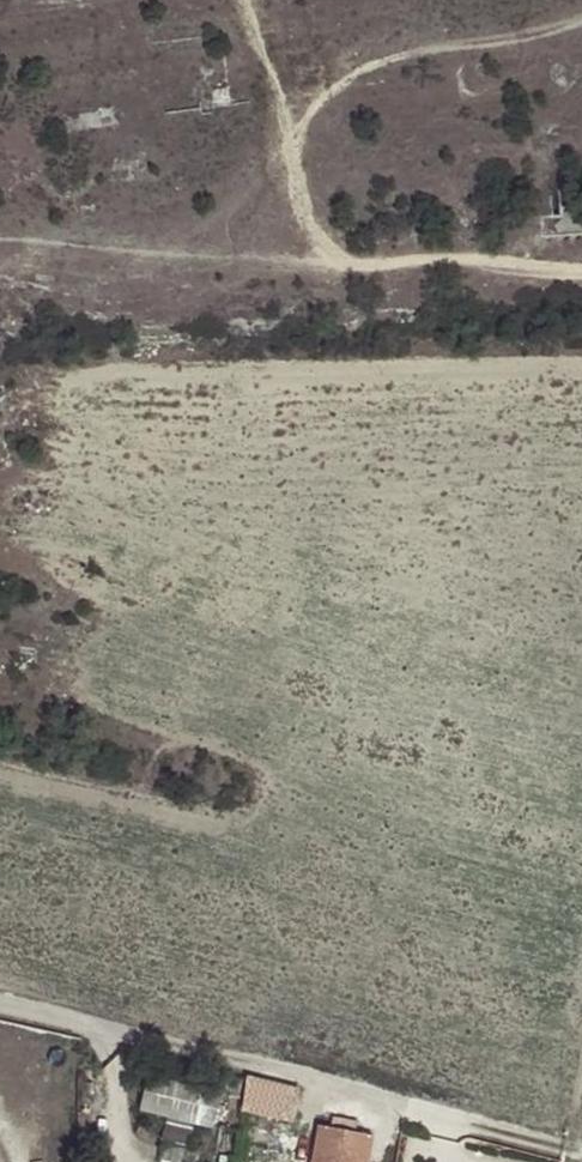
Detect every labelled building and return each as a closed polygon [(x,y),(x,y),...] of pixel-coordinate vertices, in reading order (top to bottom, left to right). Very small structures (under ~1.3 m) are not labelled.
[(314,1096),(261,1082),(255,1103),(308,1118),(314,1096)] [(204,1124),(210,1102),(155,1087),(149,1110),(204,1124)] [(319,1126),(313,1161),(369,1161),(373,1137),(354,1133),(356,1120),(338,1116),(336,1130),(319,1126)] [(198,1128),(176,1123),(168,1155),(190,1160),(198,1128)]
